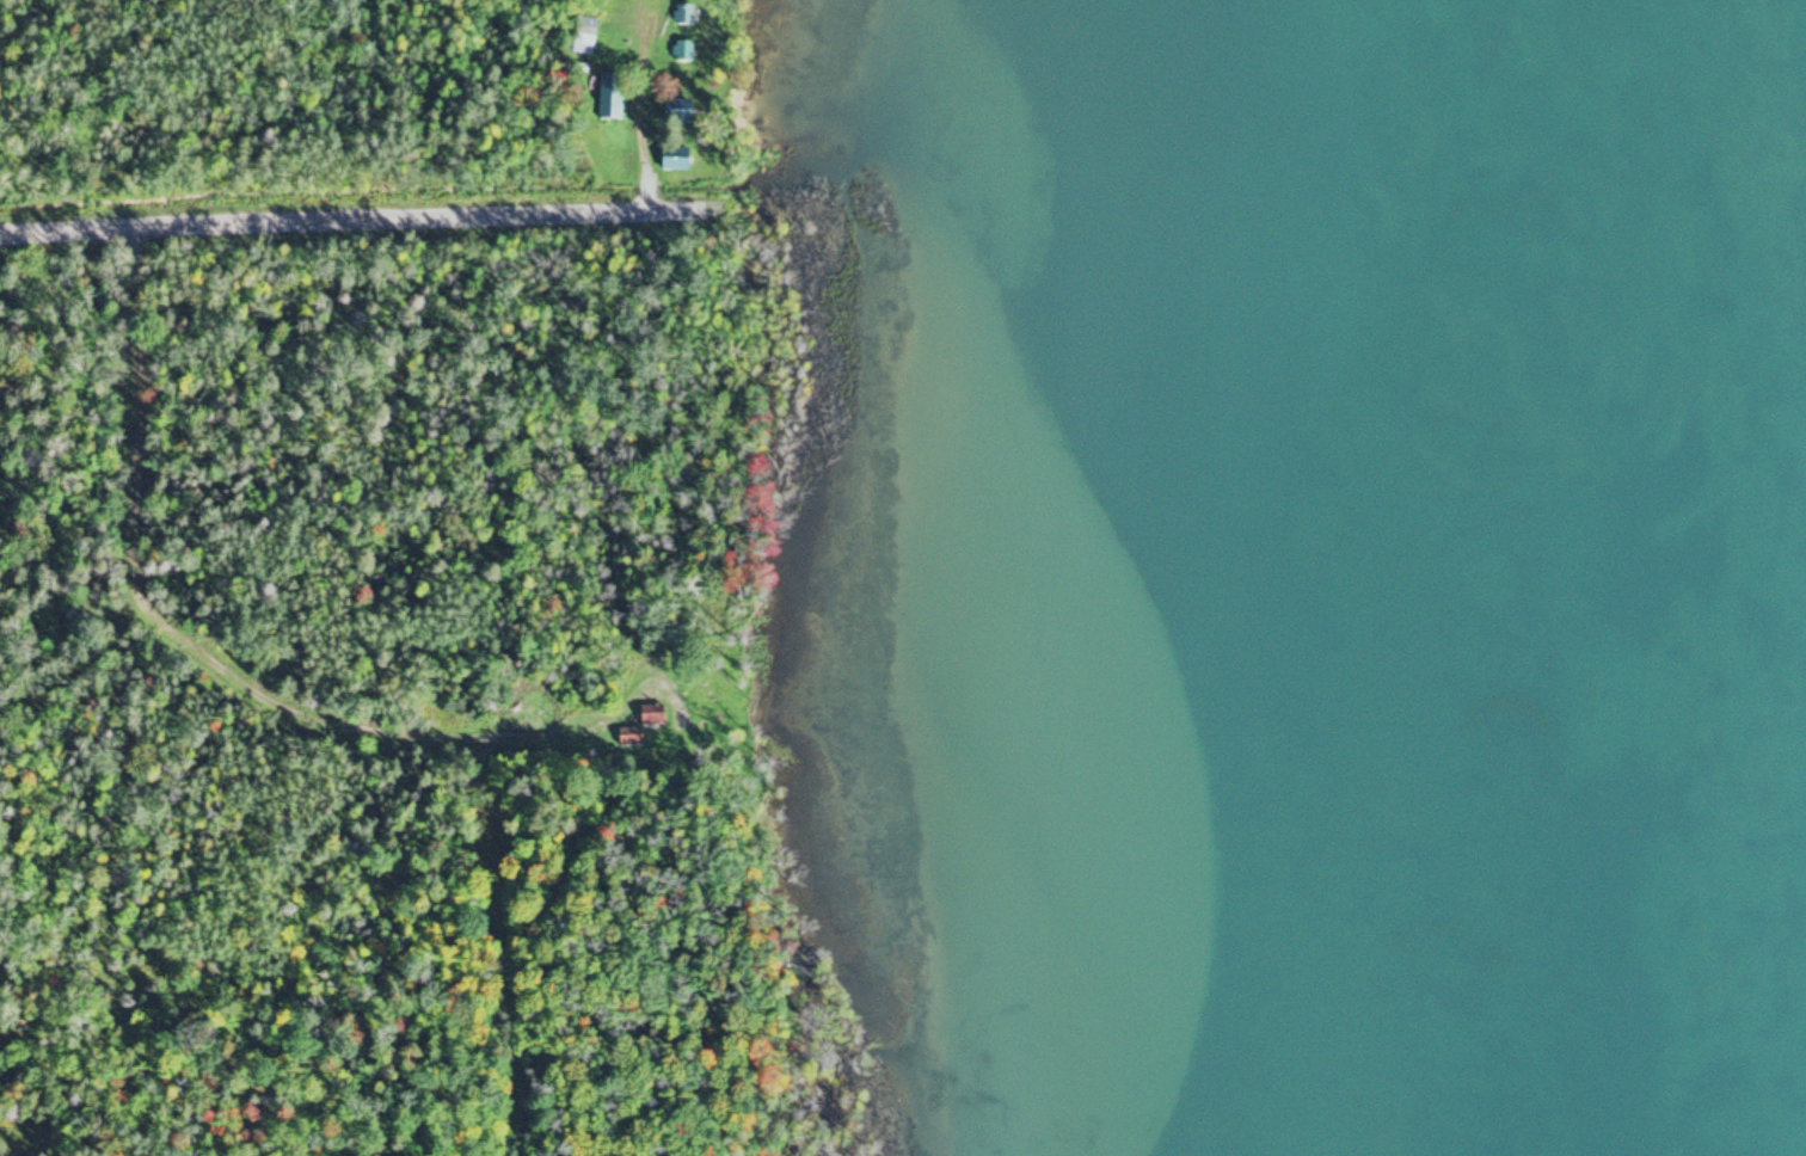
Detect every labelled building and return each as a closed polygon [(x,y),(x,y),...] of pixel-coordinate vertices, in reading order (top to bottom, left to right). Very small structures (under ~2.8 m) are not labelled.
[(598,16),(579,16),(579,53),(598,53),(598,16)] [(604,120),(626,120),(626,76),(604,76),(604,120)]
